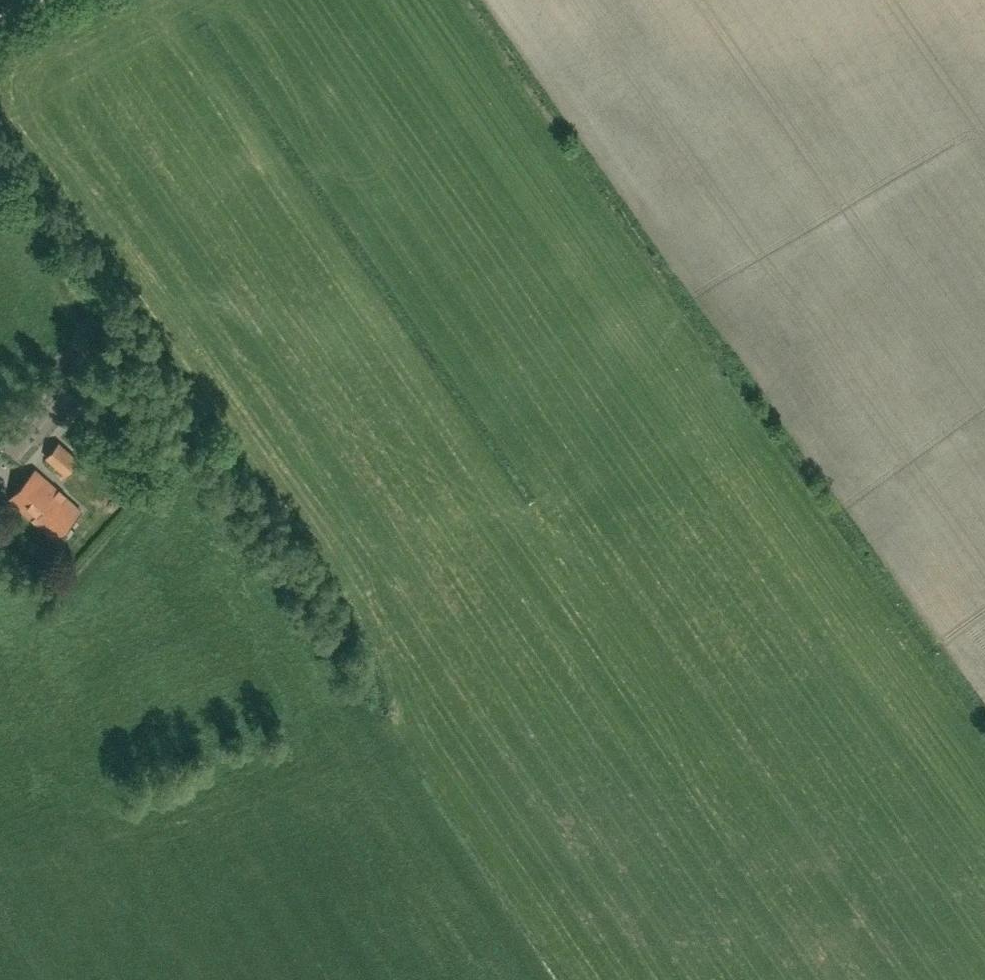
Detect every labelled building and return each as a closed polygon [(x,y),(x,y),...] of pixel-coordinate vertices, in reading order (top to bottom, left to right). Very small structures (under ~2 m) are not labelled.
[(67,476),(81,461),(60,442),(46,457),(67,476)] [(56,539),(82,510),(36,469),(10,498),(56,539)]
